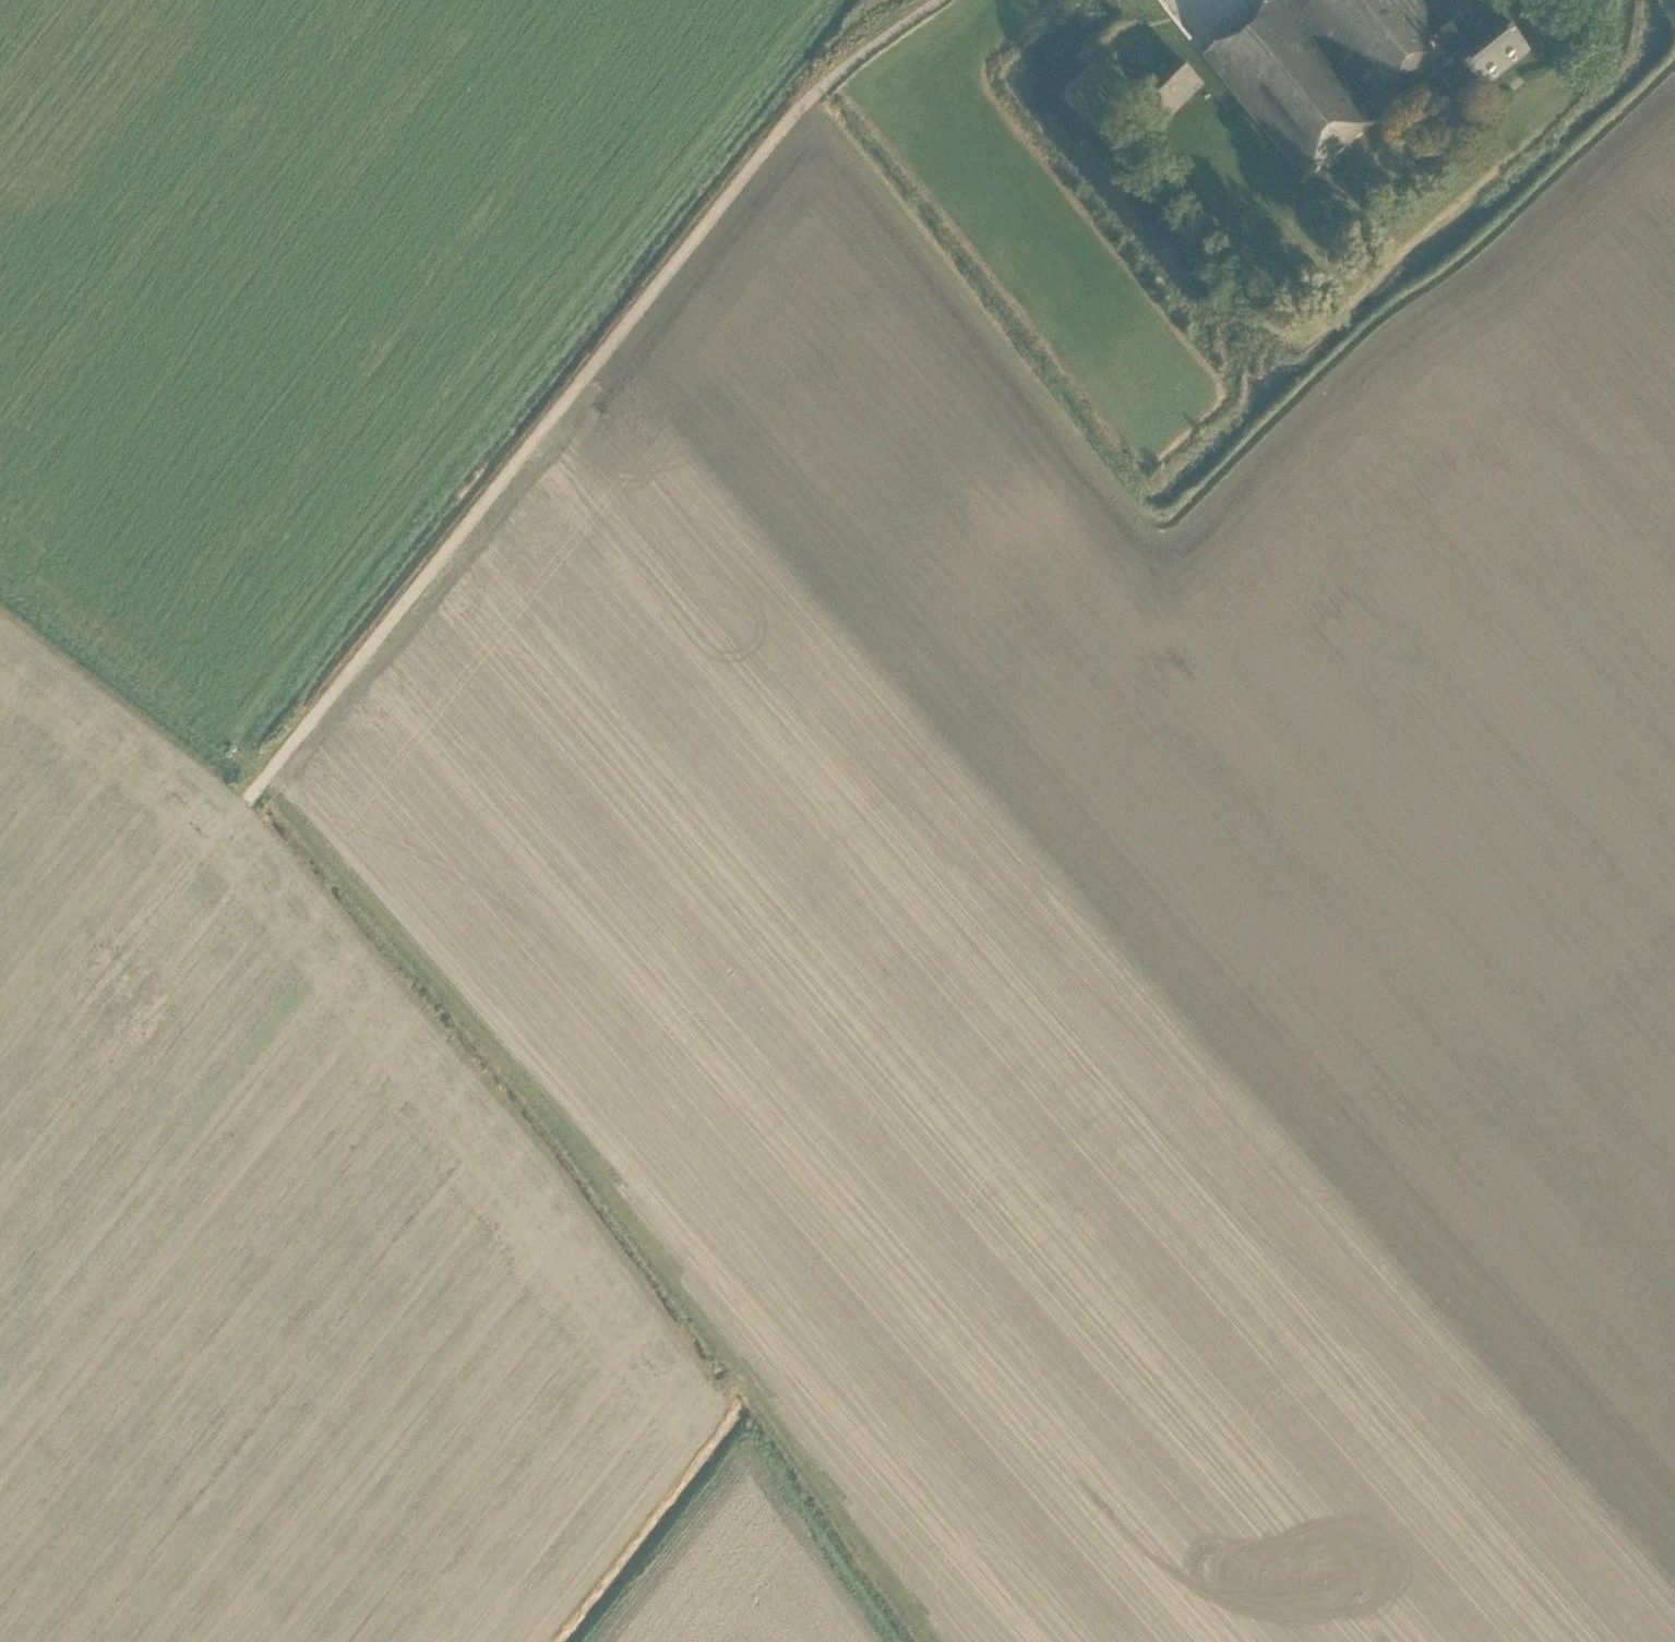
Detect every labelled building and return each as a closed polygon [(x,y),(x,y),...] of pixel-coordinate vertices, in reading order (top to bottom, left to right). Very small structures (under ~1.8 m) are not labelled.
[(1504,20),(1490,32),(1489,31),(1476,41),(1460,22),(1448,32),(1422,0),(1274,0),(1203,57),(1305,181),(1458,57),(1483,88),(1529,50),(1504,20)] [(1197,78),(1181,61),(1143,98),(1166,121),(1203,85),(1197,78)]
